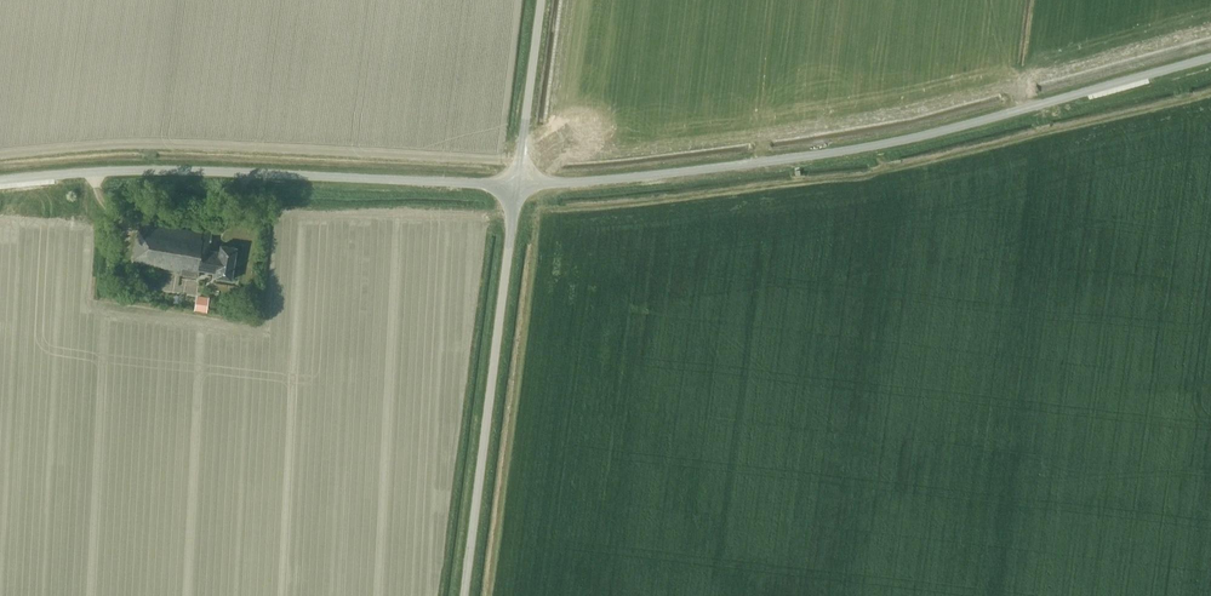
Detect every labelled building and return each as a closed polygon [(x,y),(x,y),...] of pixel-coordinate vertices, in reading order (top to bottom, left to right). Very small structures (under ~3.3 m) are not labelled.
[(232,280),(237,247),(220,244),(219,251),(209,249),(212,233),(140,221),(133,266),(196,276),(197,270),(215,273),(215,278),(232,280)] [(196,294),(194,310),(206,312),(208,296),(196,294)]
